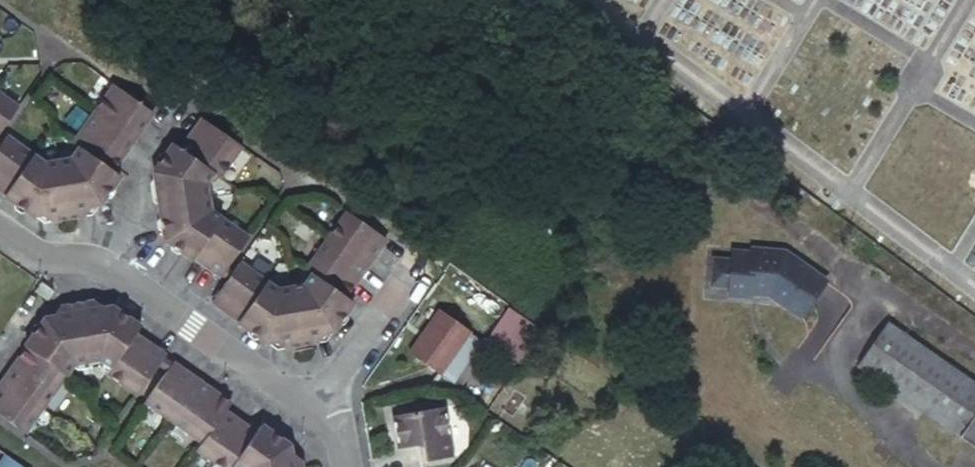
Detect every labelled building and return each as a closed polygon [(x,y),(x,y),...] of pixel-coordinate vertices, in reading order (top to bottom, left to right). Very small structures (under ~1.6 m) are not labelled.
[(38,214),(91,204),(99,203),(119,173),(111,168),(152,109),(112,82),(71,140),(75,143),(67,154),(40,158),(3,134),(0,138),(0,190),(3,192),(2,194),(31,215),(38,214)] [(15,105),(0,95),(0,128),(15,105)] [(181,258),(209,278),(213,271),(236,238),(198,211),(193,185),(200,174),(205,177),(226,146),(187,119),(165,150),(158,145),(138,172),(149,240),(179,260),(181,258)] [(91,204),(38,214),(50,223),(81,217),(91,204)] [(226,323),(255,343),(264,341),(315,332),(323,331),(343,301),(334,296),(376,237),(336,209),(294,268),(299,271),(290,283),(263,287),(228,262),(219,275),(215,281),(200,302),(227,321),(226,323)] [(749,254),(730,251),(725,285),(724,292),(744,296),(745,290),(757,292),(798,320),(823,284),(782,255),(750,251),(749,254)] [(729,260),(712,256),(708,281),(725,285),(729,260)] [(213,271),(209,278),(215,281),(219,275),(213,271)] [(39,280),(33,288),(44,296),(50,288),(39,280)] [(59,301),(52,312),(101,303),(91,296),(59,301)] [(52,312),(41,314),(21,343),(23,345),(0,377),(0,414),(20,429),(70,360),(98,355),(108,362),(105,367),(134,389),(157,358),(161,352),(162,350),(132,329),(138,321),(110,302),(101,303),(52,312)] [(438,312),(407,355),(438,376),(468,333),(438,312)] [(866,354),(974,430),(974,387),(884,326),(866,354)] [(315,332),(264,341),(276,350),(307,344),(315,332)] [(161,352),(157,358),(165,364),(170,358),(161,352)] [(866,354),(855,369),(974,451),(974,430),(866,354)] [(288,449),(288,441),(259,421),(253,429),(223,407),(228,399),(170,358),(165,364),(141,397),(200,438),(197,443),(228,464),(231,460),(241,466),(292,466),(288,449)] [(445,410),(393,419),(399,452),(424,449),(427,464),(454,459),(445,410)] [(288,449),(292,466),(301,466),(300,456),(288,449)] [(0,463),(0,466),(22,466),(5,455),(0,463)]
